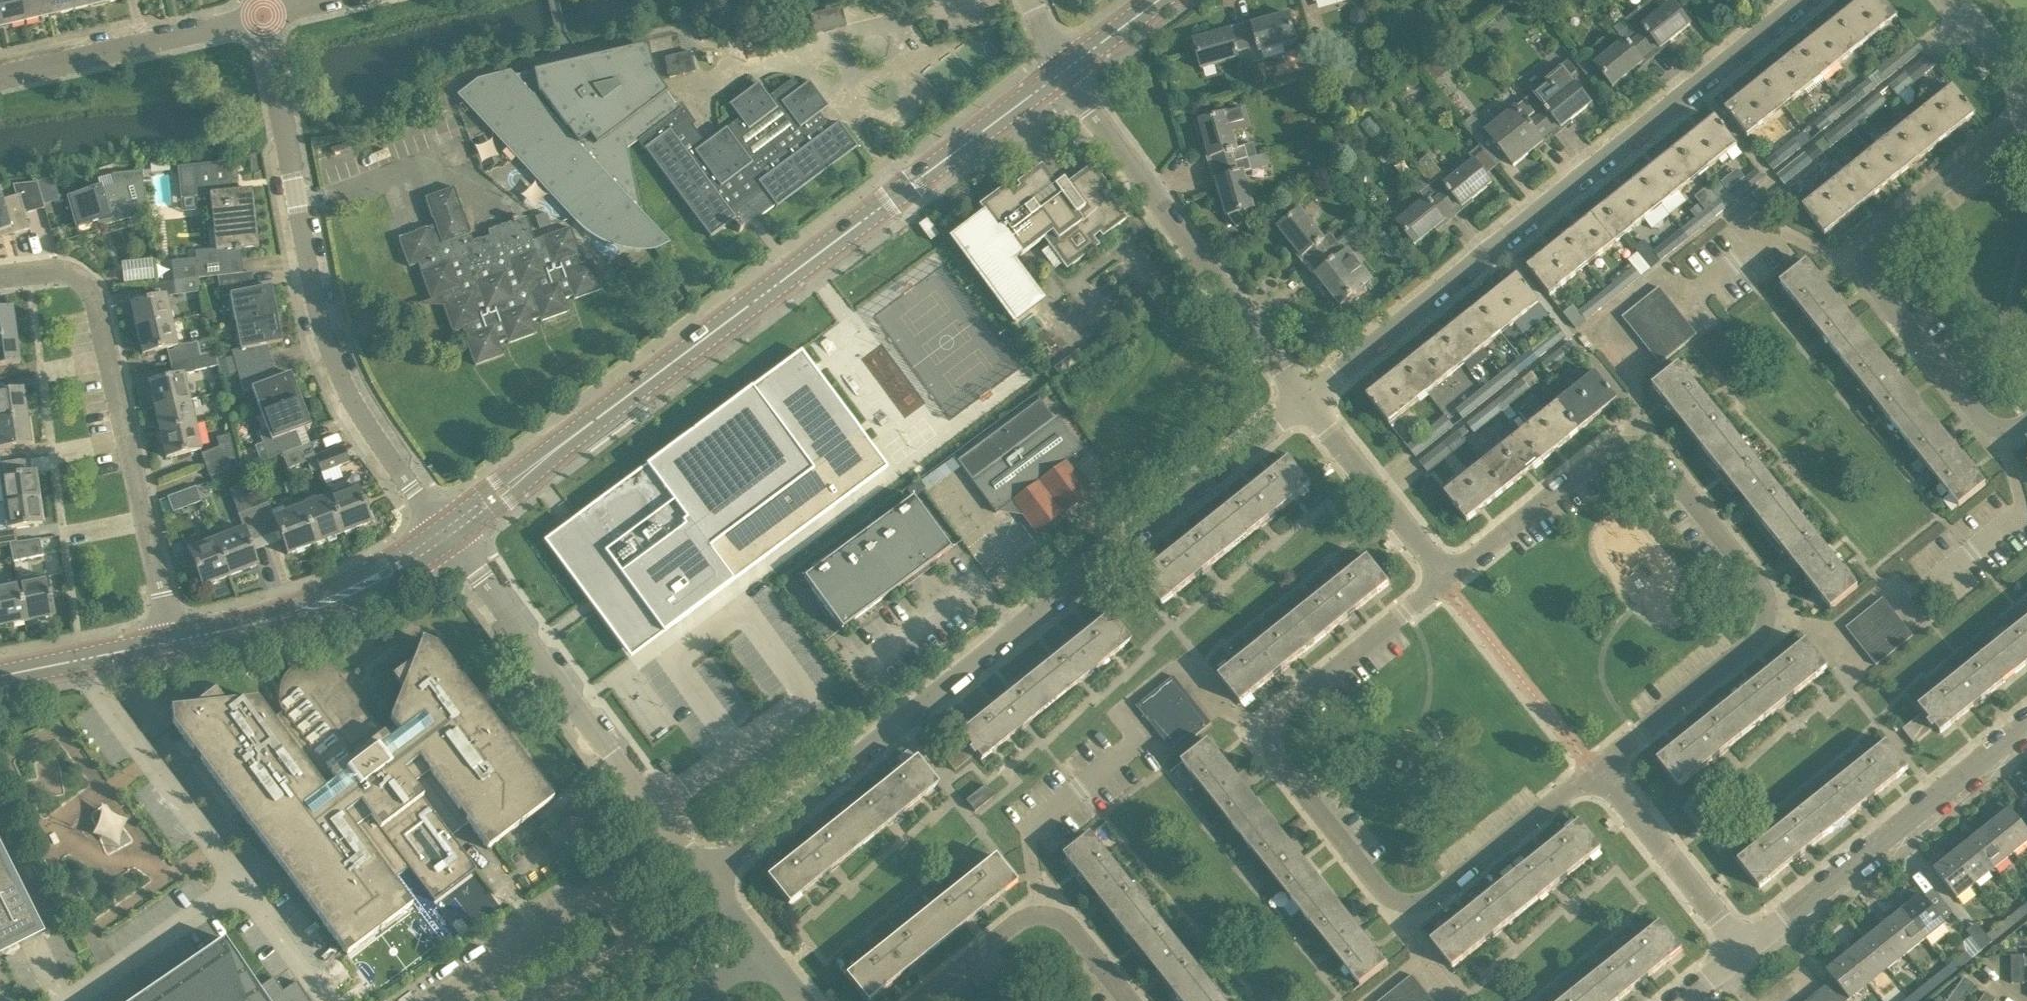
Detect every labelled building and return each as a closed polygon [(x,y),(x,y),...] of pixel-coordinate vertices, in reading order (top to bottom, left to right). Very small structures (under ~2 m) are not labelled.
[(24,22),(19,0),(0,0),(0,27),(24,22)] [(24,22),(49,16),(45,0),(19,0),(24,22)] [(71,0),(45,0),(49,16),(73,10),(71,0)] [(97,0),(71,0),(73,10),(98,5),(97,0)] [(1653,58),(1663,50),(1661,48),(1690,25),(1672,2),(1661,11),(1652,0),(1651,0),(1624,22),(1628,27),(1653,58)] [(1837,20),(1860,48),(1898,18),(1883,0),(1862,0),(1837,20)] [(846,26),(841,8),(841,7),(810,15),(814,33),(846,26)] [(1253,22),(1241,25),(1251,64),(1264,60),(1261,52),(1297,42),(1289,14),(1253,24),(1253,22)] [(1860,48),(1837,20),(1800,50),(1822,78),(1860,48)] [(1251,64),(1241,25),(1229,29),(1229,31),(1194,41),(1202,69),(1237,59),(1239,67),(1251,64)] [(1628,27),(1618,35),(1623,41),(1595,64),(1613,87),(1642,64),(1643,66),(1653,58),(1628,27)] [(1915,40),(1876,70),(1885,81),(1923,50),(1915,40)] [(1822,78),(1800,50),(1762,80),(1785,108),(1822,78)] [(695,71),(691,51),(664,58),(669,78),(695,71)] [(637,140),(679,109),(648,68),(640,74),(638,71),(633,52),(589,62),(590,67),(580,69),(578,61),(512,76),(509,74),(510,74),(509,72),(477,80),(460,93),(470,106),(474,104),(500,138),(504,135),(529,170),(533,167),(559,202),(563,199),(578,220),(579,226),(591,224),(602,239),(607,236),(612,243),(637,248),(642,244),(645,248),(651,244),(661,237),(642,217),(637,193),(626,149),(638,141),(637,140)] [(1898,96),(1935,66),(1927,55),(1889,86),(1898,96)] [(1561,67),(1561,66),(1545,79),(1549,84),(1536,95),(1535,93),(1525,101),(1554,137),(1564,129),(1562,127),(1591,104),(1569,77),(1576,72),(1568,61),(1561,67)] [(683,106),(679,109),(637,140),(638,141),(709,237),(727,224),(734,219),(738,225),(734,227),(738,232),(742,229),(750,223),(757,218),(774,205),(776,208),(856,148),(838,123),(830,129),(818,114),(826,107),(808,83),(800,89),(793,79),(767,98),(757,85),(730,105),(740,118),(705,144),(687,119),(690,117),(683,106)] [(1841,101),(1848,110),(1876,88),(1868,79),(1841,101)] [(1785,108),(1762,80),(1724,110),(1747,138),(1785,108)] [(1915,118),(1937,145),(1975,115),(1953,87),(1915,118)] [(1879,93),(1852,115),(1859,125),(1887,102),(1879,93)] [(1525,101),(1500,120),(1517,141),(1532,129),(1543,143),(1544,145),(1554,137),(1525,101)] [(1848,110),(1841,101),(1813,123),(1821,132),(1848,110)] [(1210,170),(1249,159),(1257,157),(1253,143),(1237,148),(1232,132),(1249,127),(1244,108),(1199,122),(1209,157),(1207,158),(1210,170)] [(1859,125),(1852,115),(1824,137),(1832,147),(1859,125)] [(1486,131),(1475,118),(1465,126),(1477,141),(1493,162),(1504,153),(1514,166),(1543,143),(1532,129),(1517,141),(1500,120),(1486,131)] [(1715,118),(1677,149),(1699,176),(1737,146),(1715,118)] [(1937,145),(1915,118),(1878,148),(1900,175),(1937,145)] [(1793,135),(1802,146),(1810,139),(1801,129),(1793,135)] [(490,139),(474,145),(480,160),(496,153),(490,139)] [(1773,171),(1801,148),(1793,139),(1765,162),(1773,171)] [(1493,162),(1477,141),(1476,142),(1478,146),(1468,154),(1473,160),(1448,180),(1428,155),(1414,166),(1424,178),(1455,217),(1464,209),(1463,208),(1492,185),(1486,176),(1497,166),(1493,162)] [(331,148),(332,153),(351,147),(349,142),(331,148)] [(1845,146),(1835,155),(1846,167),(1856,158),(1845,146)] [(1900,175),(1878,148),(1840,178),(1862,205),(1900,175)] [(1699,176),(1677,149),(1640,179),(1662,206),(1699,176)] [(1812,162),(1805,153),(1776,176),(1784,185),(1812,162)] [(1249,159),(1210,170),(1214,181),(1216,181),(1226,216),(1227,216),(1236,228),(1253,215),(1251,209),(1254,209),(1244,173),(1252,171),(1249,159)] [(216,277),(242,273),(239,248),(257,247),(251,189),(234,191),(234,185),(230,184),(227,162),(176,167),(181,212),(210,209),(215,249),(194,251),(195,258),(198,279),(216,277)] [(1015,185),(1018,189),(1012,193),(1006,185),(977,207),(982,214),(951,237),(1014,321),(1040,301),(1010,261),(1019,255),(1020,256),(1043,239),(1066,270),(1098,245),(1093,238),(1099,233),(1101,237),(1126,219),(1110,197),(1107,200),(1102,195),(1110,189),(1091,164),(1065,184),(1062,180),(1054,185),(1040,166),(1015,185)] [(1728,191),(1735,201),(1764,179),(1756,169),(1728,191)] [(110,224),(128,219),(146,214),(142,171),(111,174),(114,185),(101,189),(100,187),(68,197),(77,228),(108,219),(110,224)] [(1424,178),(1411,188),(1415,192),(1402,203),(1409,211),(1396,222),(1415,246),(1445,223),(1445,224),(1455,217),(1424,178)] [(1728,191),(1720,181),(1718,178),(1707,186),(1713,194),(1725,209),(1735,201),(1728,191)] [(1862,205),(1840,178),(1802,208),(1824,236),(1862,205)] [(1662,206),(1640,179),(1602,209),(1624,236),(1662,206)] [(36,182),(12,185),(15,196),(1,200),(1,198),(0,198),(0,232),(8,230),(10,235),(29,229),(25,214),(44,208),(36,182)] [(1752,195),(1767,215),(1777,206),(1762,187),(1752,195)] [(579,226),(578,220),(531,233),(525,217),(519,220),(518,217),(511,219),(512,222),(488,231),(489,236),(473,242),(453,188),(425,198),(434,225),(398,238),(408,267),(418,263),(430,300),(440,296),(444,308),(452,333),(462,329),(475,366),(503,355),(499,343),(506,340),(507,344),(536,333),(533,325),(532,321),(539,318),(540,321),(569,311),(565,299),(572,296),(573,299),(602,289),(599,280),(606,275),(599,265),(594,266),(592,260),(580,265),(577,257),(580,256),(570,228),(579,226)] [(1681,230),(1688,239),(1716,217),(1725,209),(1713,194),(1703,201),(1708,208),(1681,230)] [(546,211),(541,199),(530,203),(534,215),(546,211)] [(1694,217),(1701,211),(1696,205),(1689,211),(1694,217)] [(1624,236),(1602,209),(1565,238),(1587,266),(1624,236)] [(1306,268),(1338,243),(1330,233),(1323,239),(1300,210),(1278,228),(1301,257),(1299,259),(1306,268)] [(918,225),(930,241),(938,235),(926,219),(918,225)] [(1362,224),(1338,243),(1306,268),(1314,278),(1316,276),(1339,305),(1370,281),(1349,254),(1371,237),(1362,224)] [(1688,239),(1681,230),(1653,252),(1660,261),(1688,239)] [(1376,240),(1383,250),(1390,259),(1399,252),(1384,233),(1376,240)] [(1587,266),(1565,238),(1527,269),(1549,296),(1587,266)] [(1628,260),(1634,267),(1641,277),(1650,269),(1637,252),(1628,260)] [(151,276),(148,255),(117,259),(121,281),(151,276)] [(1839,358),(1866,336),(1807,262),(1779,284),(1839,358)] [(1641,277),(1634,267),(1606,289),(1614,299),(1641,277)] [(242,273),(216,277),(220,297),(229,296),(235,322),(276,314),(271,286),(250,290),(247,273),(242,273)] [(1517,276),(1479,306),(1502,335),(1540,304),(1517,276)] [(200,292),(198,279),(172,281),(174,296),(200,292)] [(1659,287),(1640,302),(1648,312),(1667,297),(1659,287)] [(1614,299),(1606,289),(1578,311),(1586,321),(1614,299)] [(136,329),(171,321),(165,296),(130,304),(136,329)] [(1667,297),(1648,312),(1655,321),(1674,306),(1667,297)] [(1648,312),(1640,302),(1622,317),(1629,326),(1648,312)] [(1479,306),(1442,336),(1464,365),(1502,335),(1479,306)] [(1681,315),(1674,306),(1655,321),(1663,330),(1681,315)] [(15,335),(11,307),(0,309),(0,337),(15,335)] [(1648,312),(1629,326),(1637,336),(1655,321),(1648,312)] [(276,314),(235,322),(240,349),(231,351),(233,357),(217,362),(220,376),(237,372),(266,363),(261,346),(282,342),(276,314)] [(1681,315),(1663,330),(1670,339),(1689,325),(1681,315)] [(136,329),(142,354),(177,346),(171,321),(136,329)] [(1663,330),(1655,321),(1637,336),(1644,345),(1663,330)] [(1697,334),(1689,325),(1670,339),(1678,349),(1697,334)] [(1529,350),(1537,359),(1566,337),(1558,328),(1529,350)] [(1663,330),(1644,345),(1651,354),(1670,339),(1663,330)] [(19,363),(15,335),(0,337),(0,366),(19,363)] [(1464,365),(1442,336),(1404,366),(1427,394),(1464,365)] [(1866,336),(1839,358),(1899,432),(1926,411),(1866,336)] [(214,352),(211,339),(187,344),(191,357),(214,352)] [(1678,349),(1670,339),(1651,354),(1659,364),(1678,349)] [(1549,373),(1577,351),(1569,342),(1541,364),(1549,373)] [(1053,368),(1059,376),(1083,358),(1078,350),(1053,368)] [(662,634),(887,468),(800,351),(576,517),(662,634)] [(217,367),(214,352),(191,357),(194,372),(217,367)] [(270,380),(266,363),(237,372),(243,392),(251,389),(261,415),(300,400),(290,373),(270,380)] [(1711,460),(1738,439),(1679,364),(1652,386),(1711,460)] [(1510,365),(1483,388),(1490,397),(1518,375),(1510,365)] [(1427,394),(1404,366),(1366,396),(1389,425),(1427,394)] [(1595,373),(1557,404),(1579,432),(1617,401),(1595,373)] [(189,400),(183,374),(148,382),(154,408),(189,400)] [(1522,380),(1494,402),(1502,411),(1529,389),(1522,380)] [(27,416),(23,388),(0,391),(0,420),(27,416)] [(1490,397),(1483,388),(1455,410),(1463,419),(1490,397)] [(999,429),(957,461),(996,513),(1001,510),(1003,513),(1017,515),(1020,512),(1023,517),(1035,533),(1062,514),(1089,494),(1065,462),(1081,450),(1056,416),(1053,419),(1039,399),(999,429)] [(189,400),(154,408),(160,433),(195,425),(189,400)] [(300,400),(261,415),(266,429),(258,432),(262,443),(254,446),(260,462),(296,448),(291,434),(310,426),(300,400)] [(1502,411),(1494,402),(1466,424),(1474,433),(1502,411)] [(1557,404),(1519,434),(1542,462),(1579,432),(1557,404)] [(1985,485),(1926,411),(1899,432),(1958,507),(1985,485)] [(0,420),(0,448),(31,444),(27,416),(0,420)] [(1407,446),(1415,457),(1453,427),(1445,416),(1407,446)] [(195,425),(160,433),(165,458),(201,450),(195,425)] [(1457,432),(1419,462),(1427,472),(1466,442),(1457,432)] [(1542,462),(1519,434),(1482,464),(1504,492),(1542,462)] [(204,464),(233,451),(229,435),(216,438),(219,447),(200,454),(204,464)] [(1798,513),(1738,439),(1711,460),(1771,534),(1798,513)] [(315,458),(309,443),(281,454),(287,469),(315,459),(315,458)] [(343,447),(315,458),(315,459),(321,474),(349,463),(343,447)] [(233,451),(204,464),(209,477),(236,467),(233,451)] [(1289,459),(1214,518),(1236,546),(1311,486),(1289,459)] [(1504,492),(1482,464),(1444,494),(1466,522),(1504,492)] [(38,498),(35,472),(0,477),(0,483),(3,503),(38,498)] [(906,489),(912,497),(922,490),(916,481),(906,489)] [(357,485),(329,496),(343,533),(371,523),(357,485)] [(195,486),(166,497),(173,512),(201,502),(195,486)] [(343,533),(329,496),(316,501),(315,498),(305,502),(306,504),(301,506),(315,544),(343,533)] [(38,498),(3,503),(6,529),(42,524),(38,498)] [(803,578),(841,630),(950,549),(912,498),(803,578)] [(315,544),(301,506),(298,508),(297,505),(285,509),(284,506),(271,511),(268,503),(252,508),(263,537),(277,531),(286,555),(315,544)] [(220,537),(215,539),(229,576),(258,565),(249,542),(263,537),(252,508),(237,514),(243,528),(232,533),(230,530),(220,534),(220,537)] [(1798,513),(1771,534),(1830,609),(1857,587),(1798,513)] [(1236,546),(1214,518),(1140,578),(1162,605),(1236,546)] [(17,542),(15,530),(0,532),(0,544),(17,542)] [(229,576),(215,539),(200,545),(196,536),(183,541),(201,587),(229,576)] [(39,540),(10,544),(13,562),(42,557),(39,540)] [(1368,557),(1293,617),(1315,644),(1389,584),(1368,557)] [(21,582),(17,583),(24,622),(54,616),(46,577),(32,580),(32,577),(21,579),(21,582)] [(17,583),(12,584),(12,581),(0,584),(0,627),(24,622),(17,583)] [(1872,622),(1890,608),(1882,598),(1864,613),(1872,622)] [(1890,608),(1872,622),(1879,632),(1898,617),(1890,608)] [(1872,622),(1864,613),(1845,628),(1853,637),(1872,622)] [(1033,674),(1054,701),(1129,641),(1107,614),(1033,674)] [(1315,644),(1293,617),(1218,676),(1240,703),(1315,644)] [(1898,617),(1879,632),(1887,641),(1905,626),(1898,617)] [(1991,648),(2013,675),(2026,664),(2026,619),(1991,648)] [(1879,632),(1872,622),(1853,637),(1861,647),(1879,632)] [(1905,626),(1887,641),(1894,650),(1912,636),(1905,626)] [(1879,632),(1861,647),(1868,656),(1887,641),(1879,632)] [(551,799),(485,710),(436,645),(422,640),(389,720),(394,726),(383,735),(338,675),(336,673),(334,670),(331,668),(329,667),(326,665),(323,664),(320,663),(317,662),(313,662),(310,662),(307,662),(304,663),(301,664),(298,665),(295,666),(292,668),(289,670),(287,673),(285,675),(283,678),(282,681),(280,684),(279,687),(279,690),(278,693),(278,696),(278,700),(279,703),(280,706),(281,709),(283,712),(271,720),(256,700),(170,709),(172,724),(286,876),(284,878),(284,881),(312,918),(315,919),(317,917),(346,955),(412,906),(392,880),(408,868),(434,902),(476,869),(451,836),(467,823),(487,849),(529,818),(538,830),(568,807),(558,794),(551,799)] [(1806,641),(1731,700),(1753,728),(1828,668),(1806,641)] [(1887,641),(1868,656),(1875,665),(1894,650),(1887,641)] [(2013,675),(1991,648),(1918,706),(1923,713),(1930,721),(1927,723),(1932,730),(1935,727),(1940,734),(2013,675)] [(1054,701),(1033,674),(958,734),(963,740),(942,756),(954,771),(974,754),(980,761),(1054,701)] [(1162,701),(1181,686),(1173,676),(1155,691),(1162,701)] [(1181,686),(1162,701),(1170,710),(1188,695),(1181,686)] [(1162,701),(1155,691),(1136,706),(1144,715),(1162,701)] [(1196,705),(1188,695),(1170,710),(1177,719),(1196,705)] [(1753,728),(1731,700),(1657,760),(1678,787),(1753,728)] [(1162,701),(1144,715),(1151,725),(1170,710),(1162,701)] [(1196,705),(1177,719),(1185,729),(1203,714),(1196,705)] [(1170,710),(1151,725),(1159,734),(1177,719),(1170,710)] [(1930,721),(1923,713),(1902,729),(1913,744),(1932,730),(1927,723),(1930,721)] [(1211,724),(1203,714),(1185,729),(1192,738),(1211,724)] [(1177,719),(1159,734),(1166,744),(1185,729),(1177,719)] [(1185,729),(1166,744),(1174,753),(1192,738),(1185,729)] [(1241,837),(1268,815),(1208,741),(1181,762),(1241,837)] [(1887,742),(1812,802),(1834,829),(1908,769),(1887,742)] [(915,758),(840,817),(862,844),(937,785),(915,758)] [(993,796),(984,785),(965,801),(974,812),(993,796)] [(108,851),(131,836),(107,800),(85,815),(108,851)] [(1834,829),(1812,802),(1737,861),(1759,888),(1834,829)] [(2013,854),(2026,843),(2026,831),(2009,809),(1990,824),(2013,854)] [(1268,815),(1241,837),(1300,911),(1327,890),(1268,815)] [(862,844),(840,817),(766,877),(788,904),(862,844)] [(1505,882),(1526,909),(1601,849),(1579,822),(1505,882)] [(2013,854),(1990,824),(1971,840),(1995,869),(2013,854)] [(1124,930),(1151,909),(1092,834),(1065,856),(1124,930)] [(1995,869),(1971,840),(1952,855),(1976,884),(1995,869)] [(1976,884),(1952,855),(1933,870),(1956,899),(1976,884)] [(994,856),(919,916),(941,943),(1015,883),(994,856)] [(26,907),(9,874),(6,876),(0,863),(0,950),(35,933),(23,908),(26,907)] [(1526,909),(1505,882),(1430,941),(1452,968),(1526,909)] [(1387,964),(1327,890),(1300,911),(1360,986),(1387,964)] [(1935,891),(1925,899),(1921,895),(1902,910),(1925,939),(1945,924),(1942,921),(1952,913),(1935,891)] [(2024,905),(2004,921),(2011,928),(2026,915),(2026,908),(2024,905)] [(1124,930),(1180,1000),(1188,1000),(1210,983),(1151,909),(1124,930)] [(1902,910),(1883,925),(1907,954),(1925,939),(1902,910)] [(919,916),(844,975),(865,1000),(867,1000),(941,943),(919,916)] [(2011,928),(2004,921),(1986,935),(1993,942),(2011,928)] [(1586,983),(1600,1000),(1618,1000),(1682,950),(1660,923),(1586,983)] [(1907,954),(1883,925),(1864,940),(1888,969),(1907,954)] [(297,982),(283,991),(274,978),(258,989),(224,939),(133,1000),(310,1000),(297,982)] [(1864,940),(1846,956),(1869,985),(1888,969),(1864,940)] [(1966,951),(1946,967),(1953,974),(1972,959),(1980,952),(1977,949),(1969,955),(1966,951)] [(2024,984),(2024,983),(2024,955),(2011,955),(2011,984),(2024,984)] [(1824,988),(1834,1000),(1848,1000),(1849,1000),(1850,1000),(1869,985),(1846,956),(1827,971),(1834,980),(1824,988)] [(1946,967),(1929,981),(1935,989),(1953,974),(1946,967)] [(1412,975),(1393,990),(1401,999),(1419,985),(1412,975)] [(1974,985),(1964,978),(1948,1000),(1963,1000),(1974,985)] [(1929,981),(1909,996),(1913,1000),(1919,1000),(1935,989),(1929,981)] [(1210,983),(1188,1000),(1225,1000),(1210,983)] [(1586,983),(1563,1000),(1600,1000),(1586,983)] [(1401,999),(1402,1000),(1418,1000),(1427,994),(1419,985),(1401,999)] [(1824,988),(1815,995),(1820,1000),(1834,1000),(1824,988)] [(1393,990),(1379,1000),(1399,1000),(1401,999),(1393,990)] [(1980,1000),(1995,1000),(1996,1000),(1986,993),(1980,1000)]
